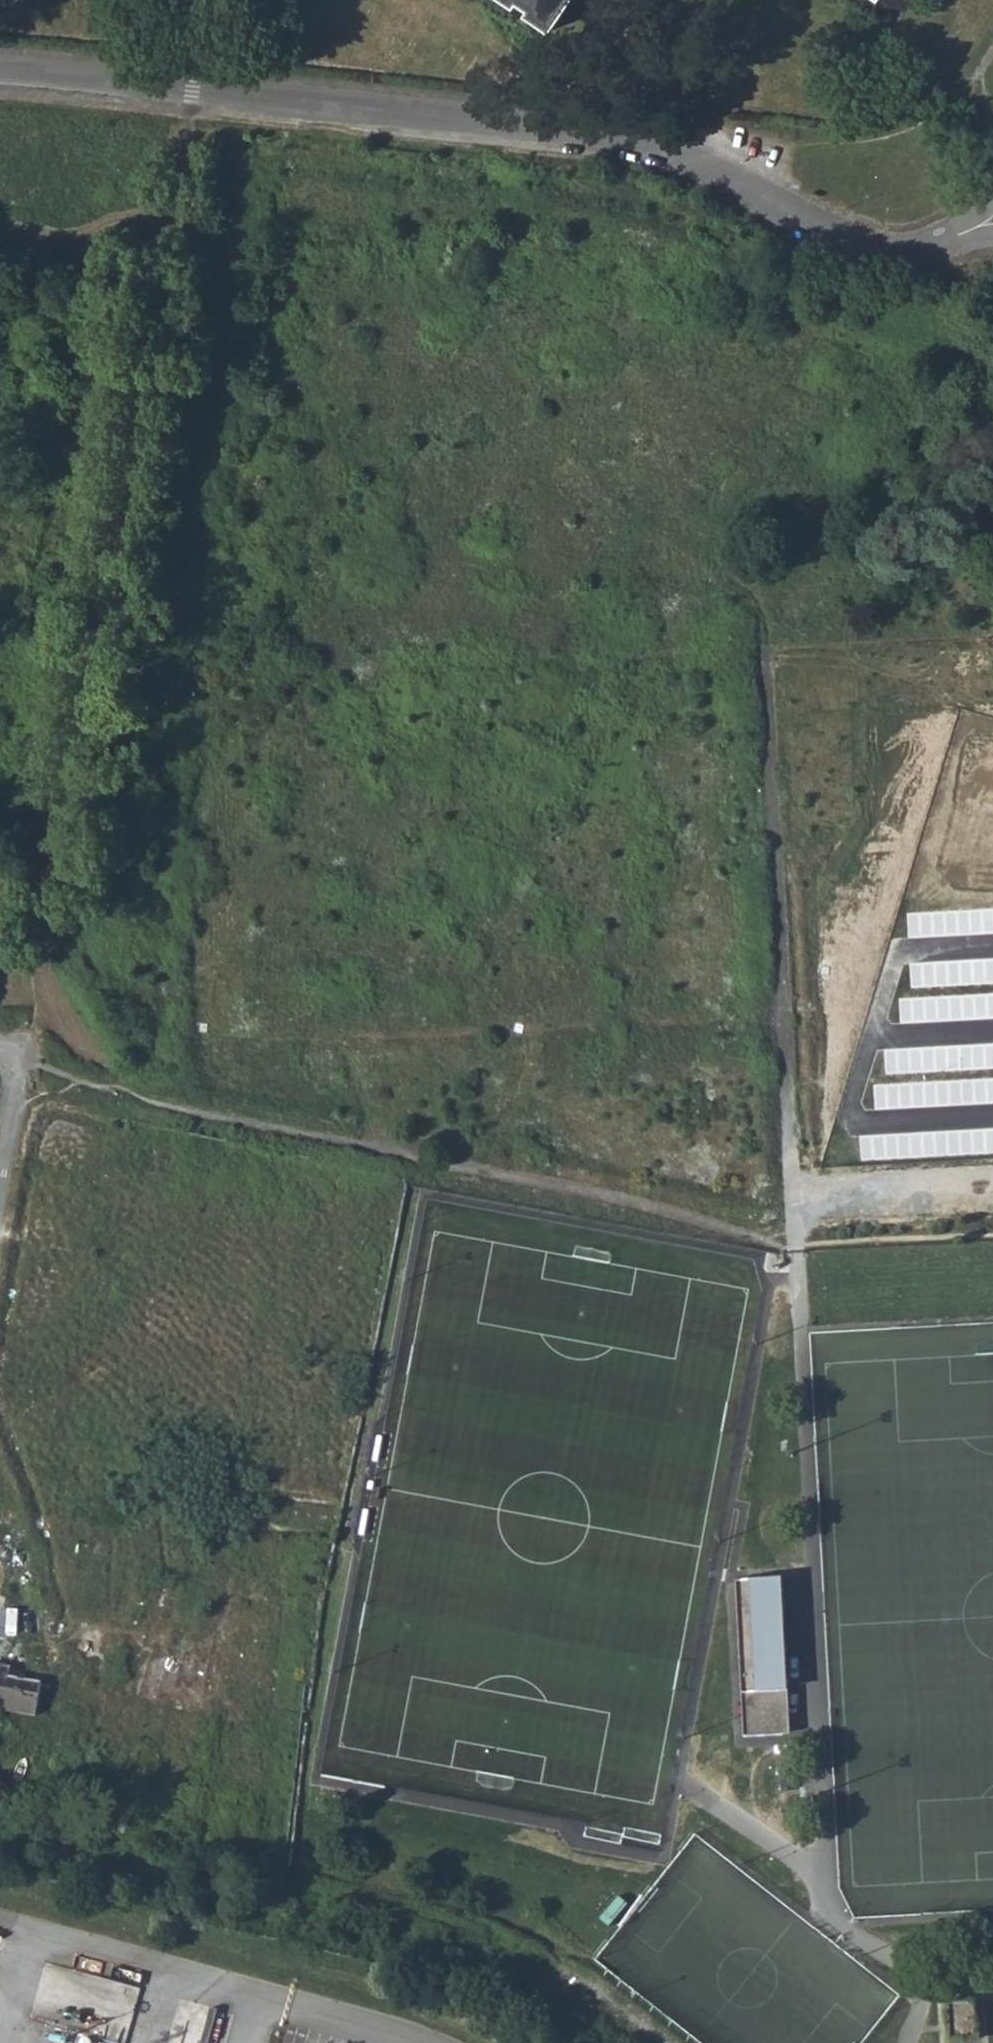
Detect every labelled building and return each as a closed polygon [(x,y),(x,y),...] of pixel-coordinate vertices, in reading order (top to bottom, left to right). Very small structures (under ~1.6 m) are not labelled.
[(543,27),(562,0),(515,0),(522,5),(518,10),(543,27)] [(876,8),(882,0),(864,0),(876,8)] [(730,1577),(744,1738),(791,1735),(790,1720),(798,1720),(797,1690),(788,1690),(782,1578),(730,1577)] [(3,1705),(2,1711),(29,1716),(35,1683),(9,1678),(10,1669),(0,1667),(0,1705),(3,1705)] [(974,2004),(948,2005),(950,2039),(976,2038),(974,2004)]
